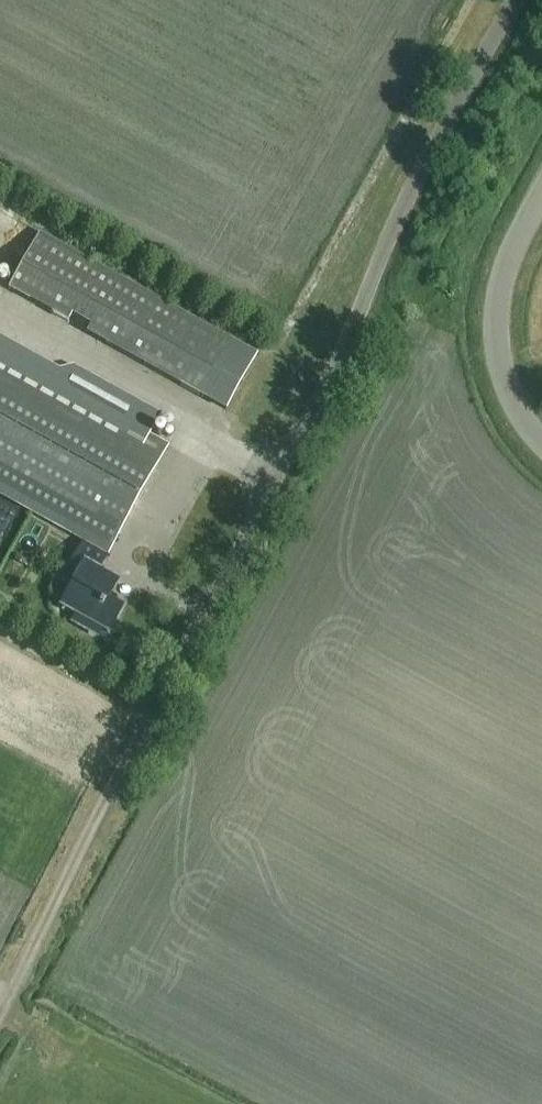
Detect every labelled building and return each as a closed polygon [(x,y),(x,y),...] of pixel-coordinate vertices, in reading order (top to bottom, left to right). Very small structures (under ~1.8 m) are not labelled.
[(85,334),(225,412),(257,354),(39,233),(7,290),(67,323),(71,317),(89,327),(85,334)] [(148,439),(161,415),(73,366),(59,370),(0,337),(0,498),(88,547),(67,586),(75,590),(64,611),(74,616),(70,623),(83,630),(100,640),(104,633),(111,637),(123,615),(109,607),(119,588),(99,577),(109,558),(110,559),(169,451),(148,439)]
